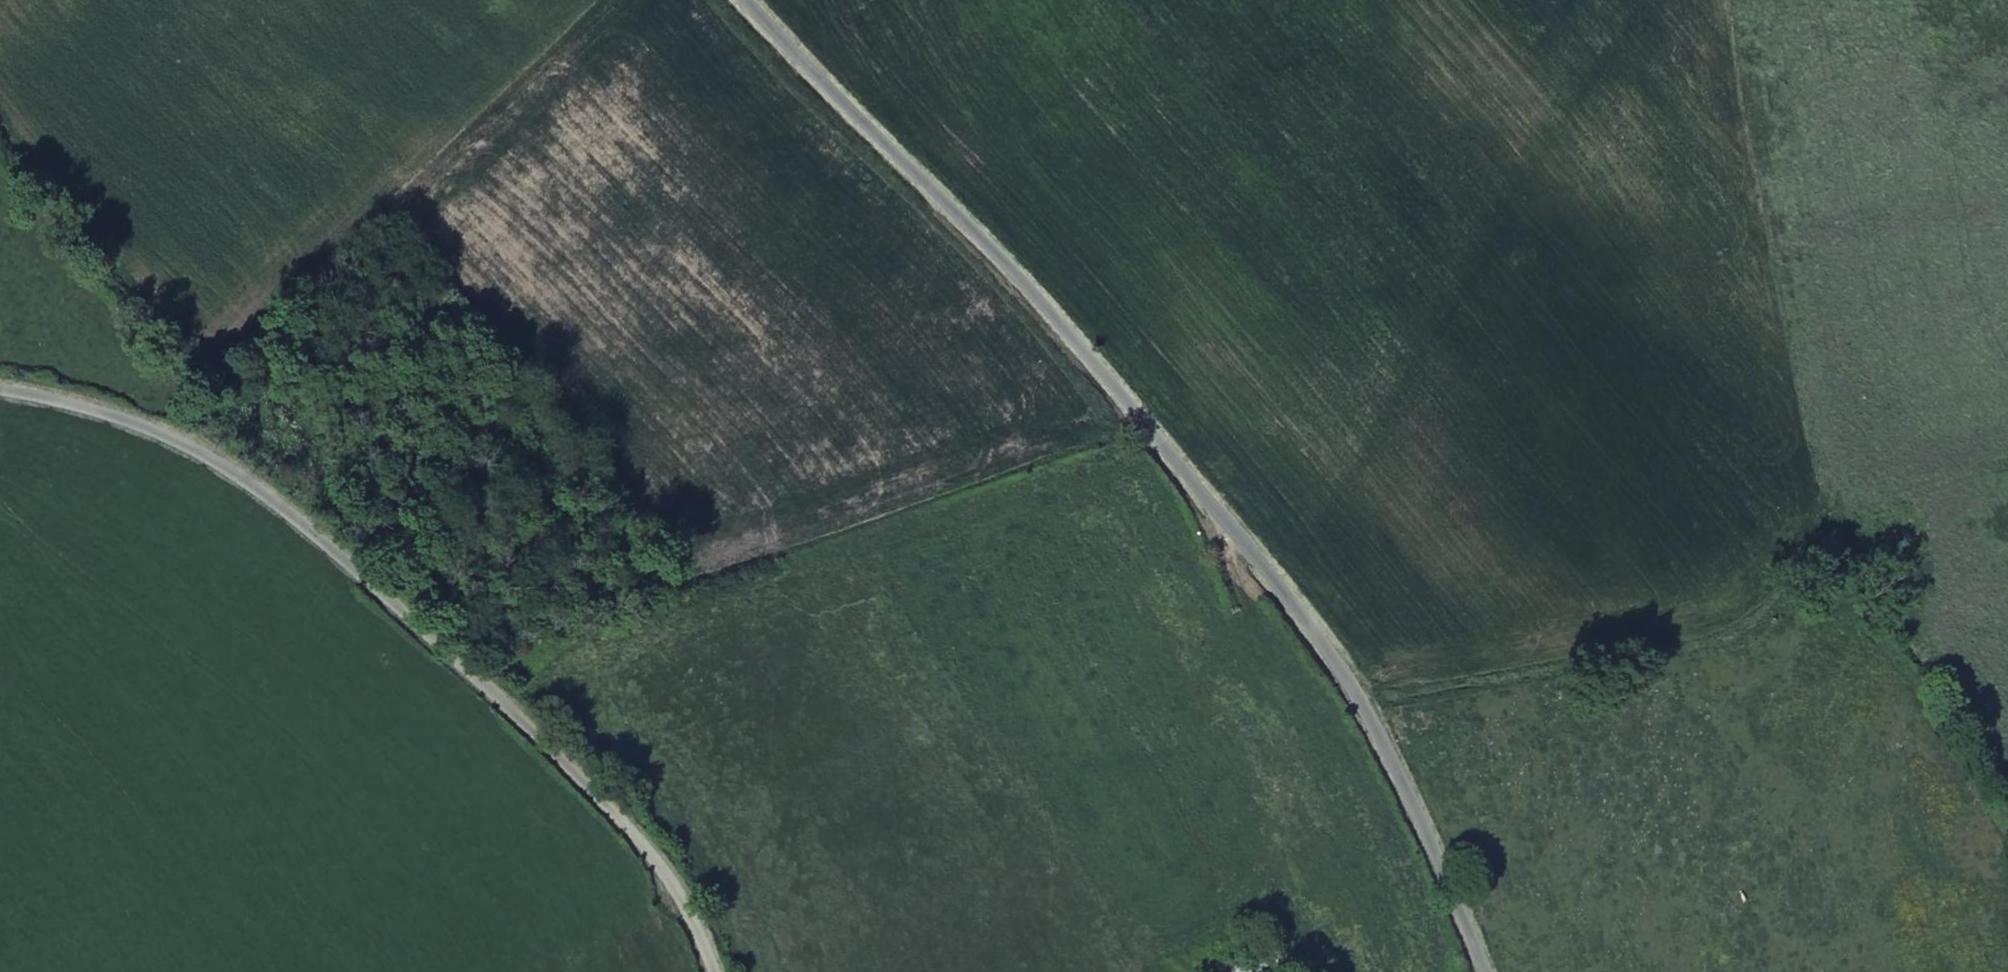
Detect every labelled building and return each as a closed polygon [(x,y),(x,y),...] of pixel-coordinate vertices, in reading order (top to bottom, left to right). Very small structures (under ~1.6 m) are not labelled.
[(1232,962),(1222,965),(1224,971),(1237,971),(1232,962)]
